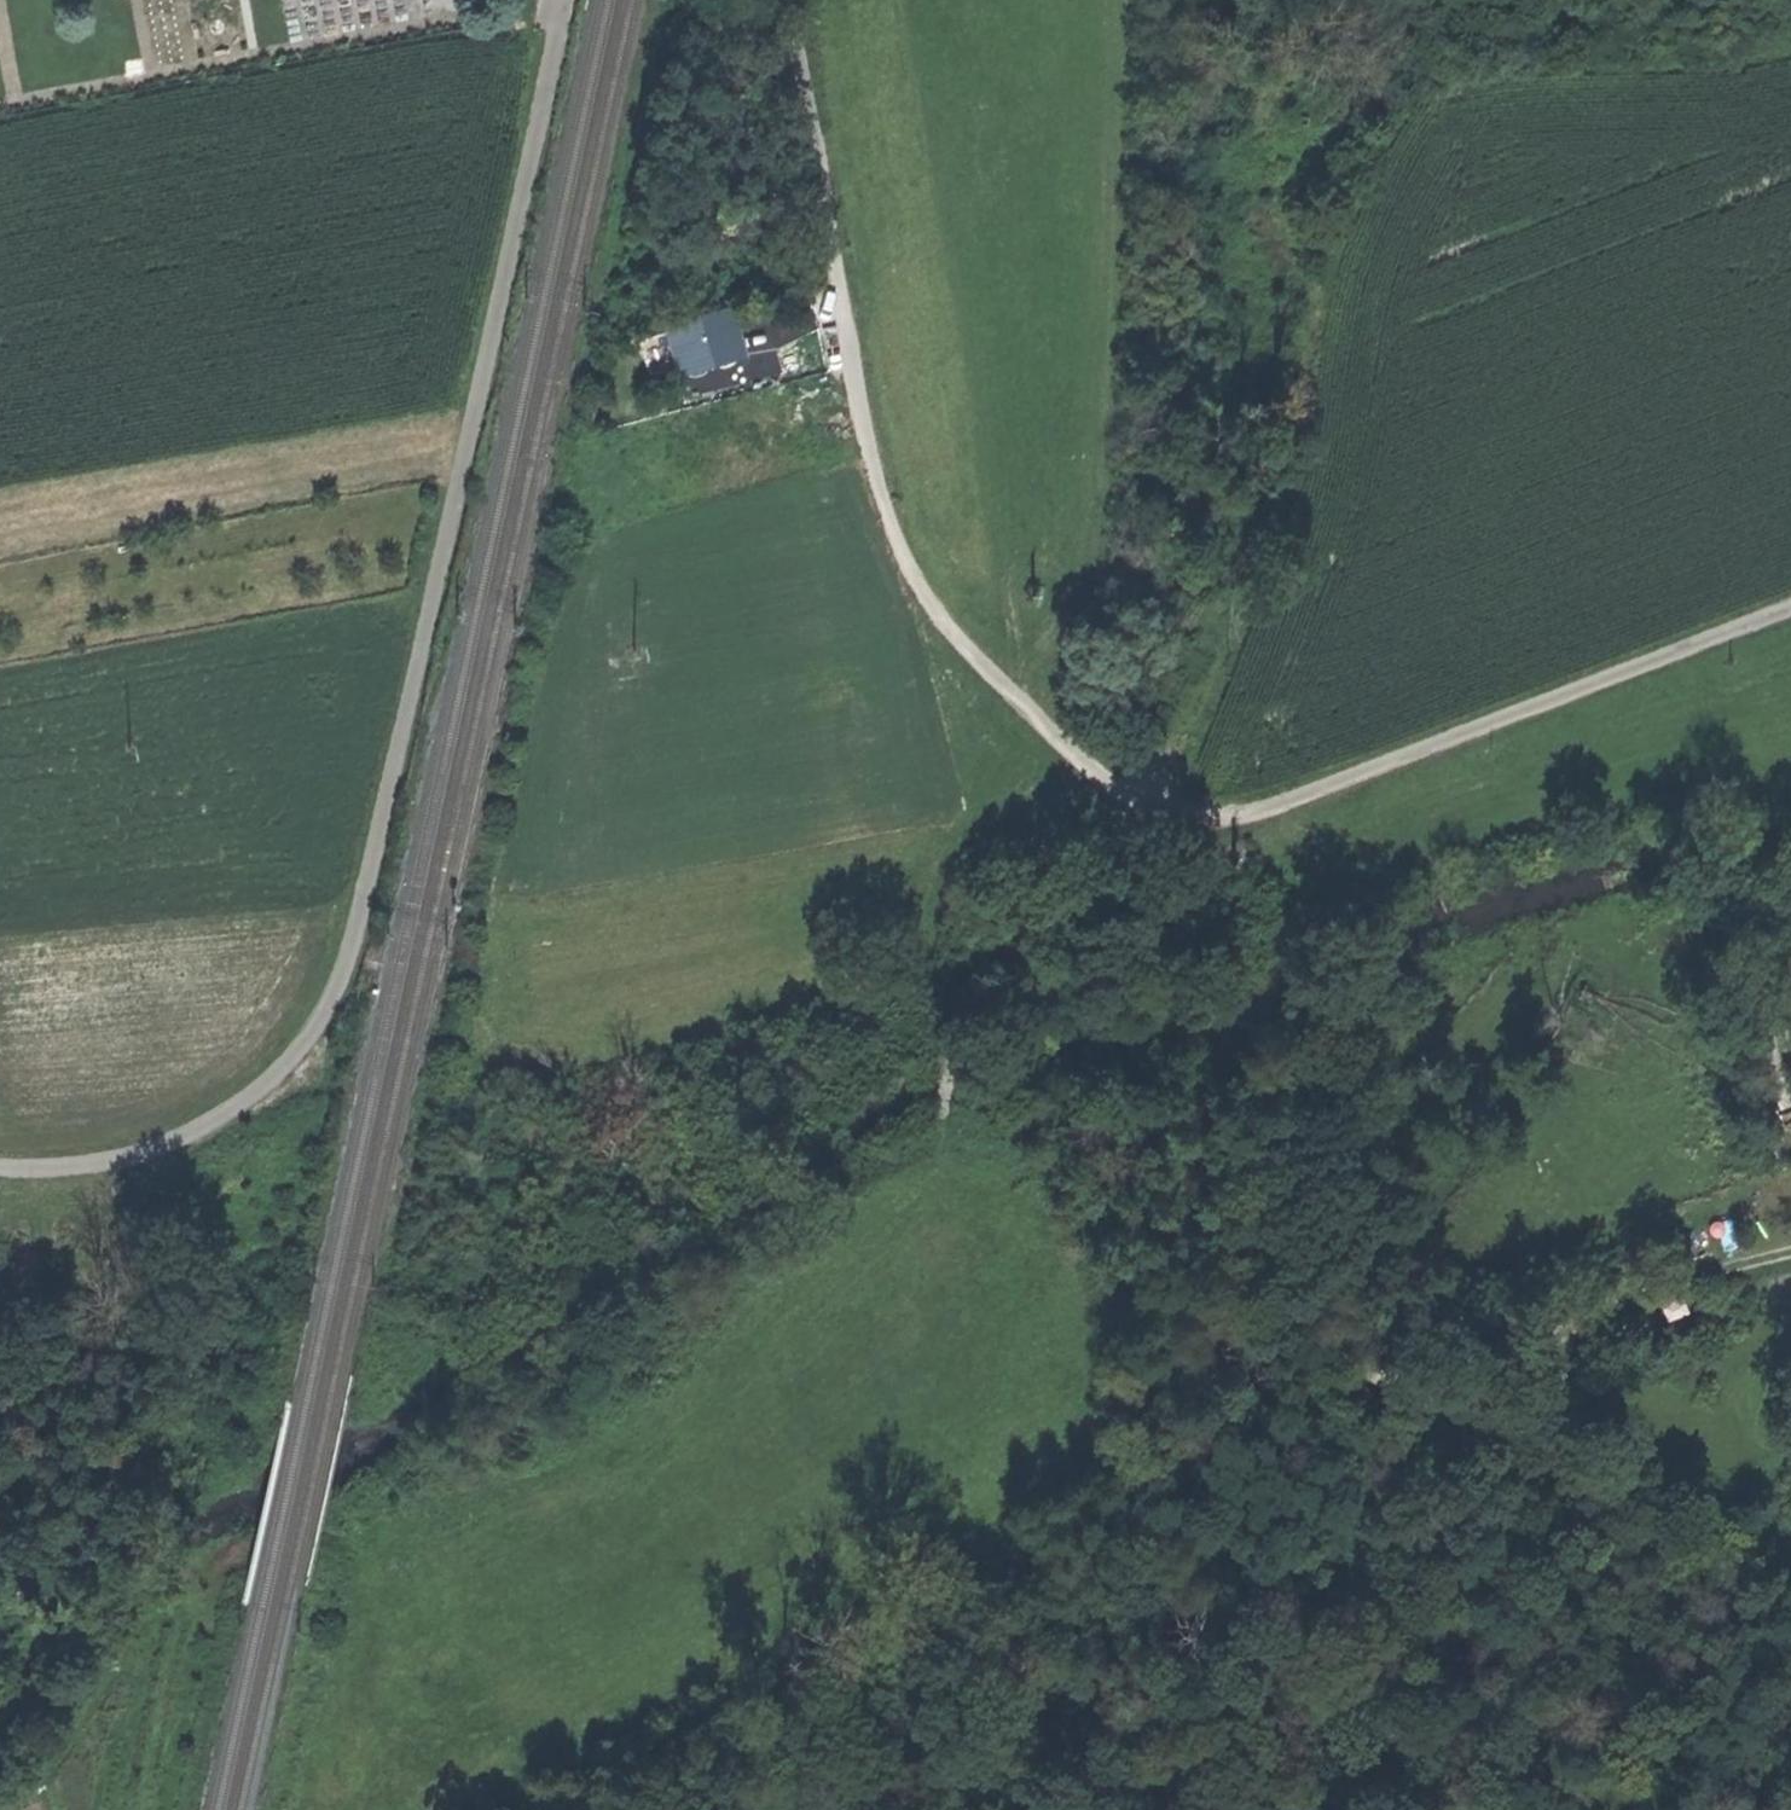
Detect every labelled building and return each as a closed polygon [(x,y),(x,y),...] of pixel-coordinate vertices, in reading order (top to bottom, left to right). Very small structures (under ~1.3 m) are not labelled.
[(680,317),(686,341),(713,335),(717,334),(711,310),(680,317)] [(718,355),(713,335),(686,341),(691,362),(718,355)]
